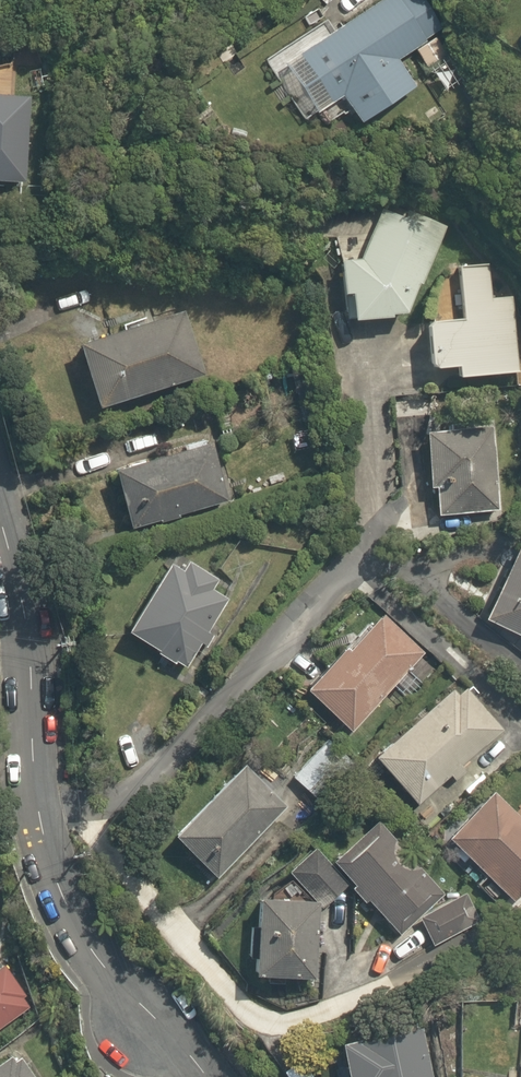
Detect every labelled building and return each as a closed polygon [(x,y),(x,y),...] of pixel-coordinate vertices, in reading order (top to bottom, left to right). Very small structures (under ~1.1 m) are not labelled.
[(276,74),(296,62),(326,111),(345,99),(363,128),(420,94),(398,59),(441,34),(420,0),(397,0),(329,42),(320,27),(267,59),(276,74)] [(13,80),(0,79),(0,187),(30,189),(36,98),(12,96),(13,80)] [(451,227),(410,210),(405,222),(385,213),(362,265),(352,261),(344,280),(350,329),(360,334),(408,327),(451,227)] [(462,323),(428,327),(435,381),(460,378),(461,390),(519,382),(504,259),(455,266),(462,323)] [(183,313),(79,345),(100,415),(205,383),(183,313)] [(425,435),(431,497),(438,496),(441,520),(507,513),(498,428),(425,435)] [(212,455),(120,482),(135,534),(228,506),(212,455)] [(215,591),(219,583),(178,561),(134,643),(188,672),(228,598),(215,591)] [(491,627),(520,641),(520,564),(491,627)] [(419,655),(374,617),(309,695),(354,732),(419,655)] [(499,736),(460,692),(382,762),(421,806),(499,736)] [(324,738),(290,778),(320,804),(354,765),(324,738)] [(284,811),(244,775),(181,845),(221,881),(284,811)] [(498,797),(451,844),(508,900),(520,887),(520,819),(498,797)] [(341,906),(360,924),(371,912),(398,937),(441,891),(379,832),(339,875),(356,891),(341,906)] [(350,891),(319,859),(297,880),(329,912),(350,891)] [(464,899),(420,921),(433,946),(477,924),(464,899)] [(316,912),(262,913),(262,985),(316,985),(316,912)] [(19,1020),(0,991),(0,1033),(19,1020)] [(425,1040),(344,1061),(348,1076),(435,1076),(425,1040)] [(0,1063),(0,1076),(31,1076),(15,1053),(0,1063)]
